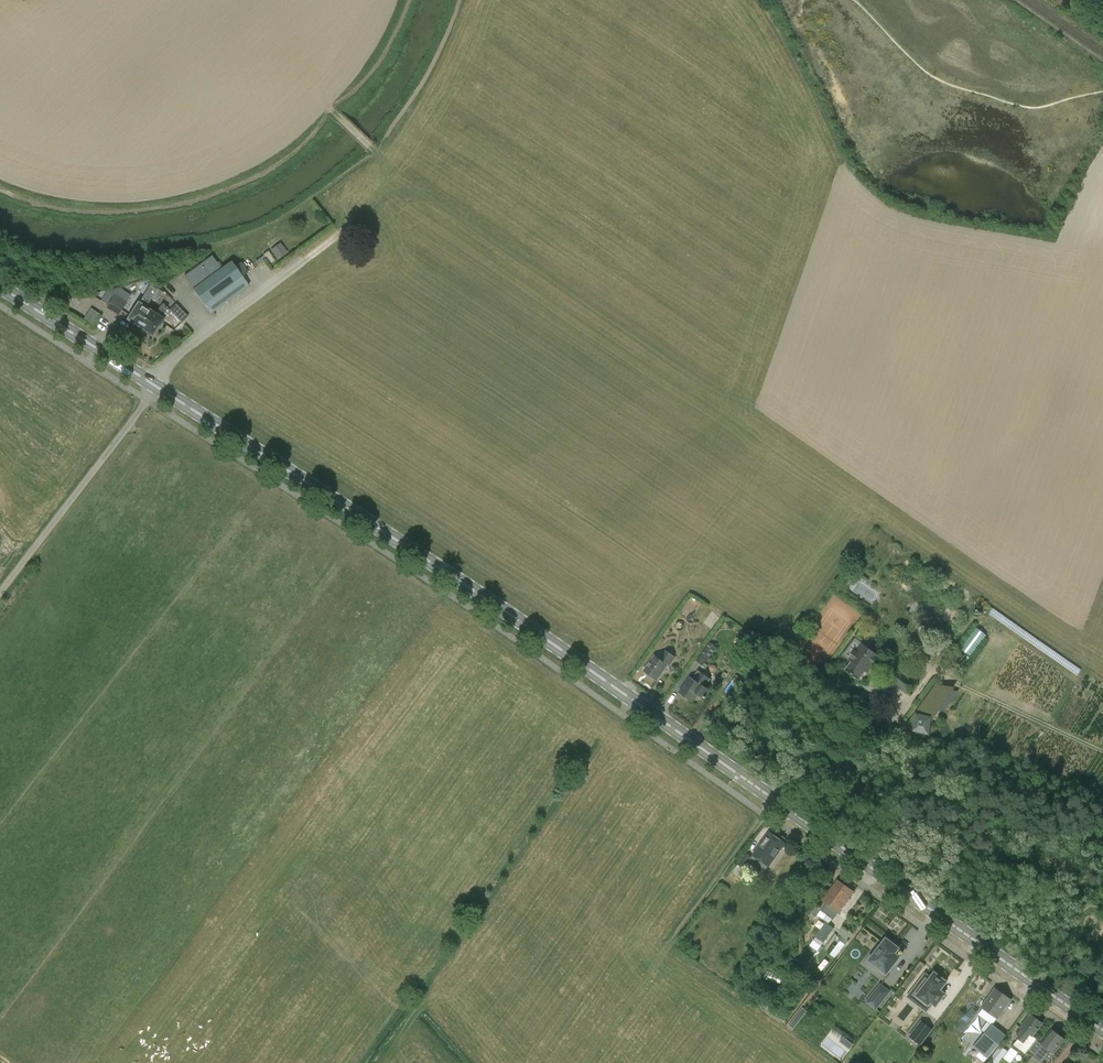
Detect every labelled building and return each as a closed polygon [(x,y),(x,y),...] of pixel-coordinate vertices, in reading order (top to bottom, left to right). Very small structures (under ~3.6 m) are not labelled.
[(281,244),(271,250),(278,261),(288,254),(281,244)] [(268,251),(263,255),(271,266),(276,262),(268,251)] [(243,277),(248,273),(237,257),(221,269),(212,257),(184,277),(193,289),(211,314),(249,285),(243,277)] [(165,288),(174,298),(182,290),(173,281),(165,288)] [(140,327),(151,311),(146,308),(158,289),(151,285),(140,304),(138,303),(133,311),(135,312),(129,320),(140,327)] [(115,295),(107,308),(118,316),(127,303),(115,295)] [(162,304),(156,314),(151,311),(140,327),(152,335),(158,327),(160,328),(166,319),(163,317),(168,308),(162,304)] [(188,317),(176,305),(170,311),(182,324),(188,317)] [(83,319),(95,326),(102,315),(90,307),(83,319)] [(679,618),(672,627),(683,635),(690,626),(679,618)] [(717,648),(710,642),(696,661),(703,667),(717,648)] [(873,667),(880,657),(861,643),(849,659),(852,661),(845,670),(859,680),(870,665),(873,667)] [(644,671),(657,680),(663,672),(663,673),(669,666),(675,658),(665,651),(660,659),(654,655),(649,663),(650,664),(644,671)] [(693,701),(698,694),(706,700),(712,691),(705,687),(711,679),(698,670),(692,678),(690,677),(684,684),(685,685),(680,692),(693,701)] [(907,694),(916,683),(898,670),(889,681),(907,694)] [(910,723),(909,728),(924,733),(924,732),(935,734),(936,734),(937,734),(938,734),(938,733),(939,733),(939,732),(939,731),(939,730),(939,729),(938,728),(937,728),(937,727),(929,725),(931,718),(935,712),(925,705),(921,711),(920,710),(910,723)] [(785,843),(769,832),(753,855),(769,866),(785,843)] [(745,853),(737,865),(743,869),(751,857),(745,853)] [(854,892),(837,880),(823,900),(825,902),(820,909),(833,919),(839,911),(839,912),(854,892)] [(817,936),(814,939),(814,940),(821,946),(824,941),(825,942),(834,928),(826,923),(816,936),(817,936)] [(841,928),(839,933),(848,938),(851,933),(841,928)] [(842,936),(839,940),(846,945),(849,941),(842,936)] [(899,948),(886,939),(880,947),(878,945),(872,952),(874,954),(869,961),(871,962),(869,964),(878,971),(879,969),(886,974),(899,957),(895,953),(899,948)] [(766,971),(763,979),(780,986),(783,978),(766,971)] [(929,1005),(931,1003),(932,1004),(936,1007),(945,994),(940,990),(947,982),(934,972),(930,977),(925,974),(911,992),(929,1005)] [(880,985),(872,996),(880,1003),(889,992),(880,985)] [(982,1007),(998,1019),(1012,1000),(995,988),(982,1007)] [(789,1025),(793,1029),(807,1011),(803,1008),(789,1025)] [(1021,1027),(1023,1029),(1011,1045),(1025,1055),(1037,1039),(1033,1036),(1043,1023),(1031,1014),(1021,1027)] [(980,1016),(971,1032),(977,1035),(986,1019),(980,1016)] [(988,1059),(1006,1036),(992,1024),(973,1047),(988,1059)] [(1049,1034),(1041,1044),(1036,1041),(1030,1050),(1035,1054),(1029,1062),(1031,1062),(1041,1062),(1043,1062),(1052,1052),(1054,1054),(1060,1047),(1059,1046),(1064,1039),(1052,1030),(1049,1034)] [(926,1041),(915,1033),(910,1038),(921,1047),(926,1041)] [(1009,1050),(1002,1045),(988,1062),(999,1062),(1009,1050)]
